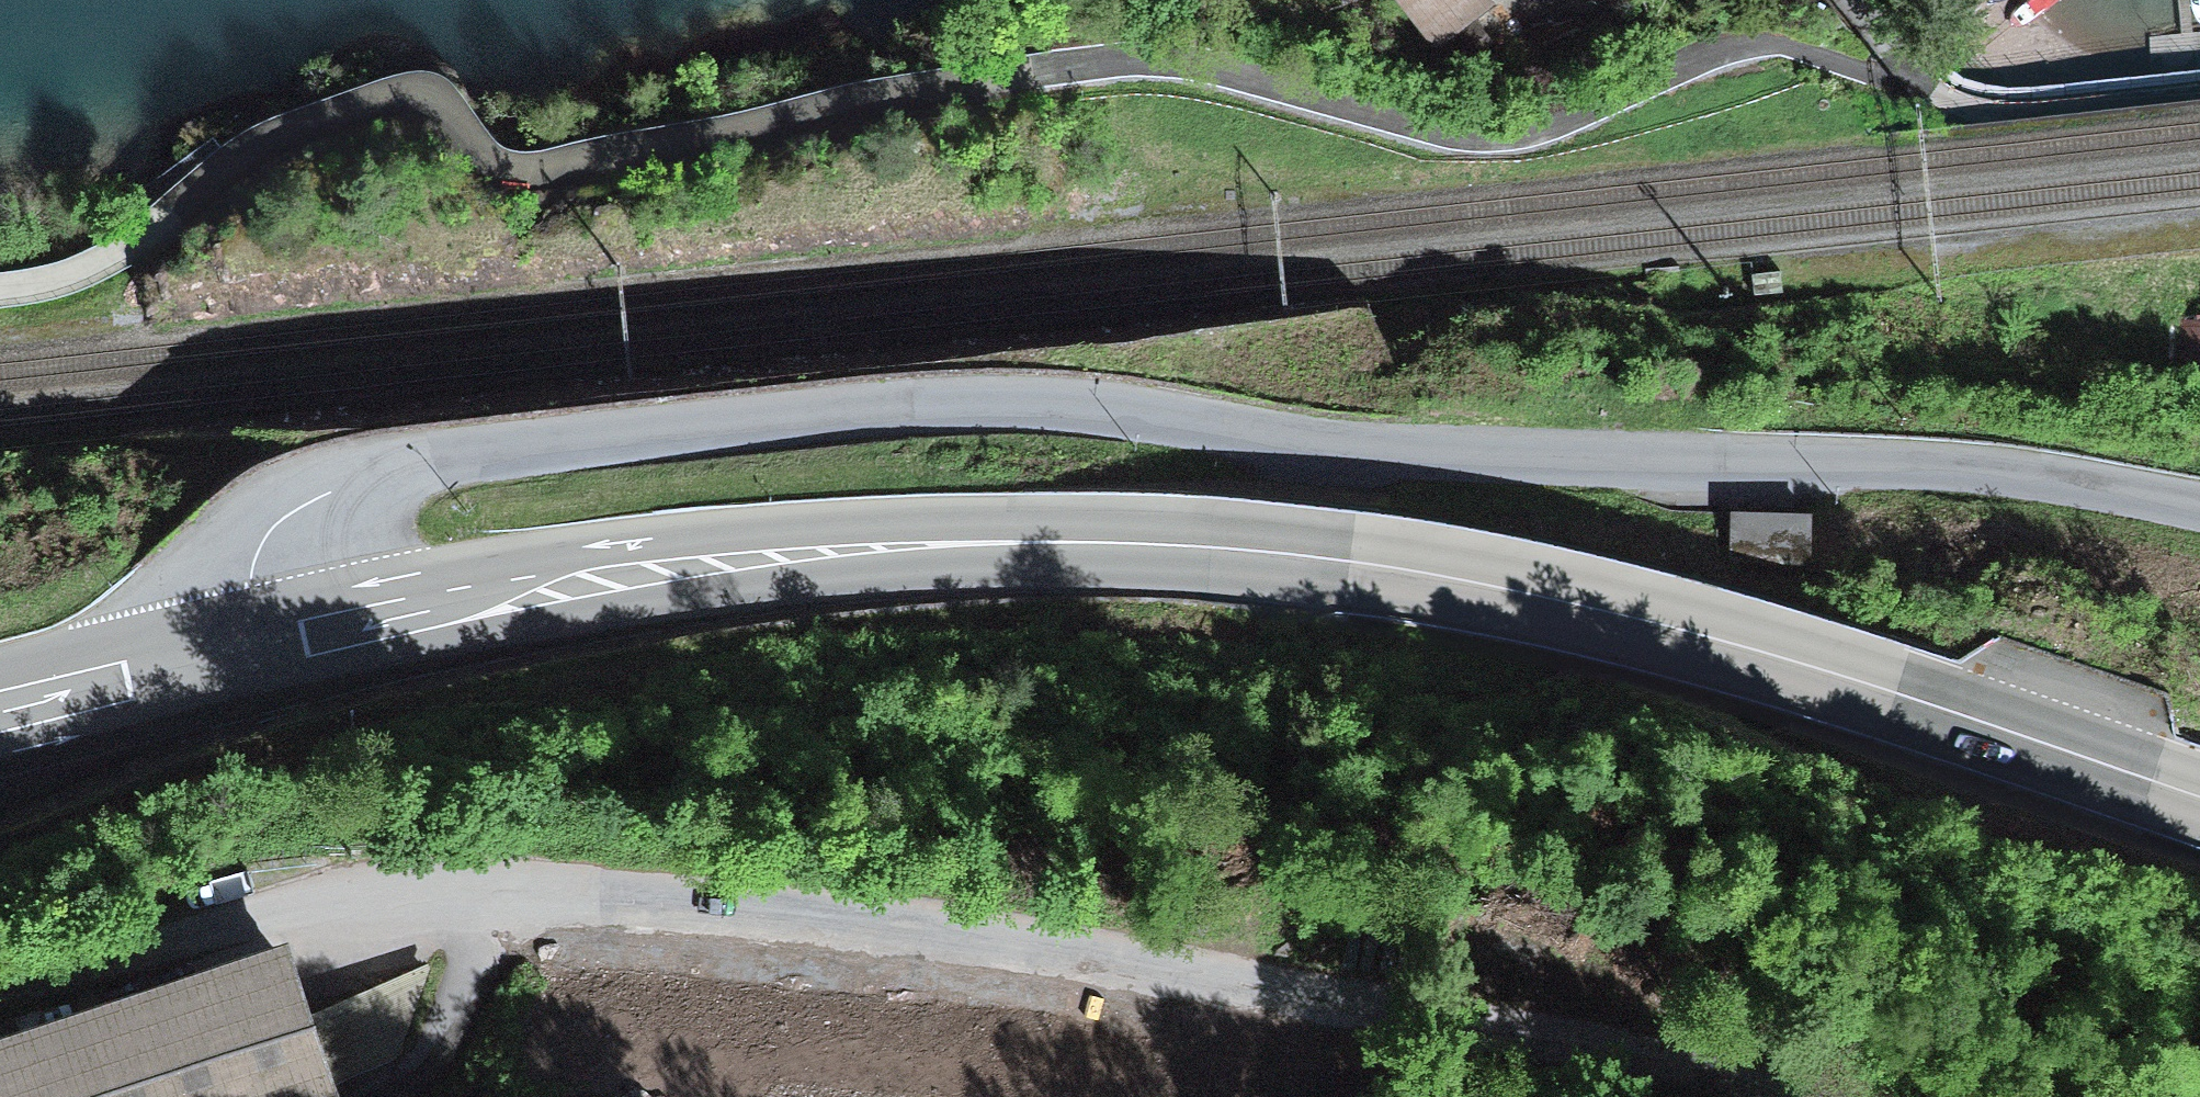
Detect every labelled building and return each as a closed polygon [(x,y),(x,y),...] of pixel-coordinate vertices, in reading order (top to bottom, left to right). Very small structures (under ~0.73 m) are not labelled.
[(1493,0),(1397,0),(1435,49),(1495,2),(1493,0)] [(0,1045),(0,1096),(351,1096),(354,1096),(306,947),(0,1045)]
